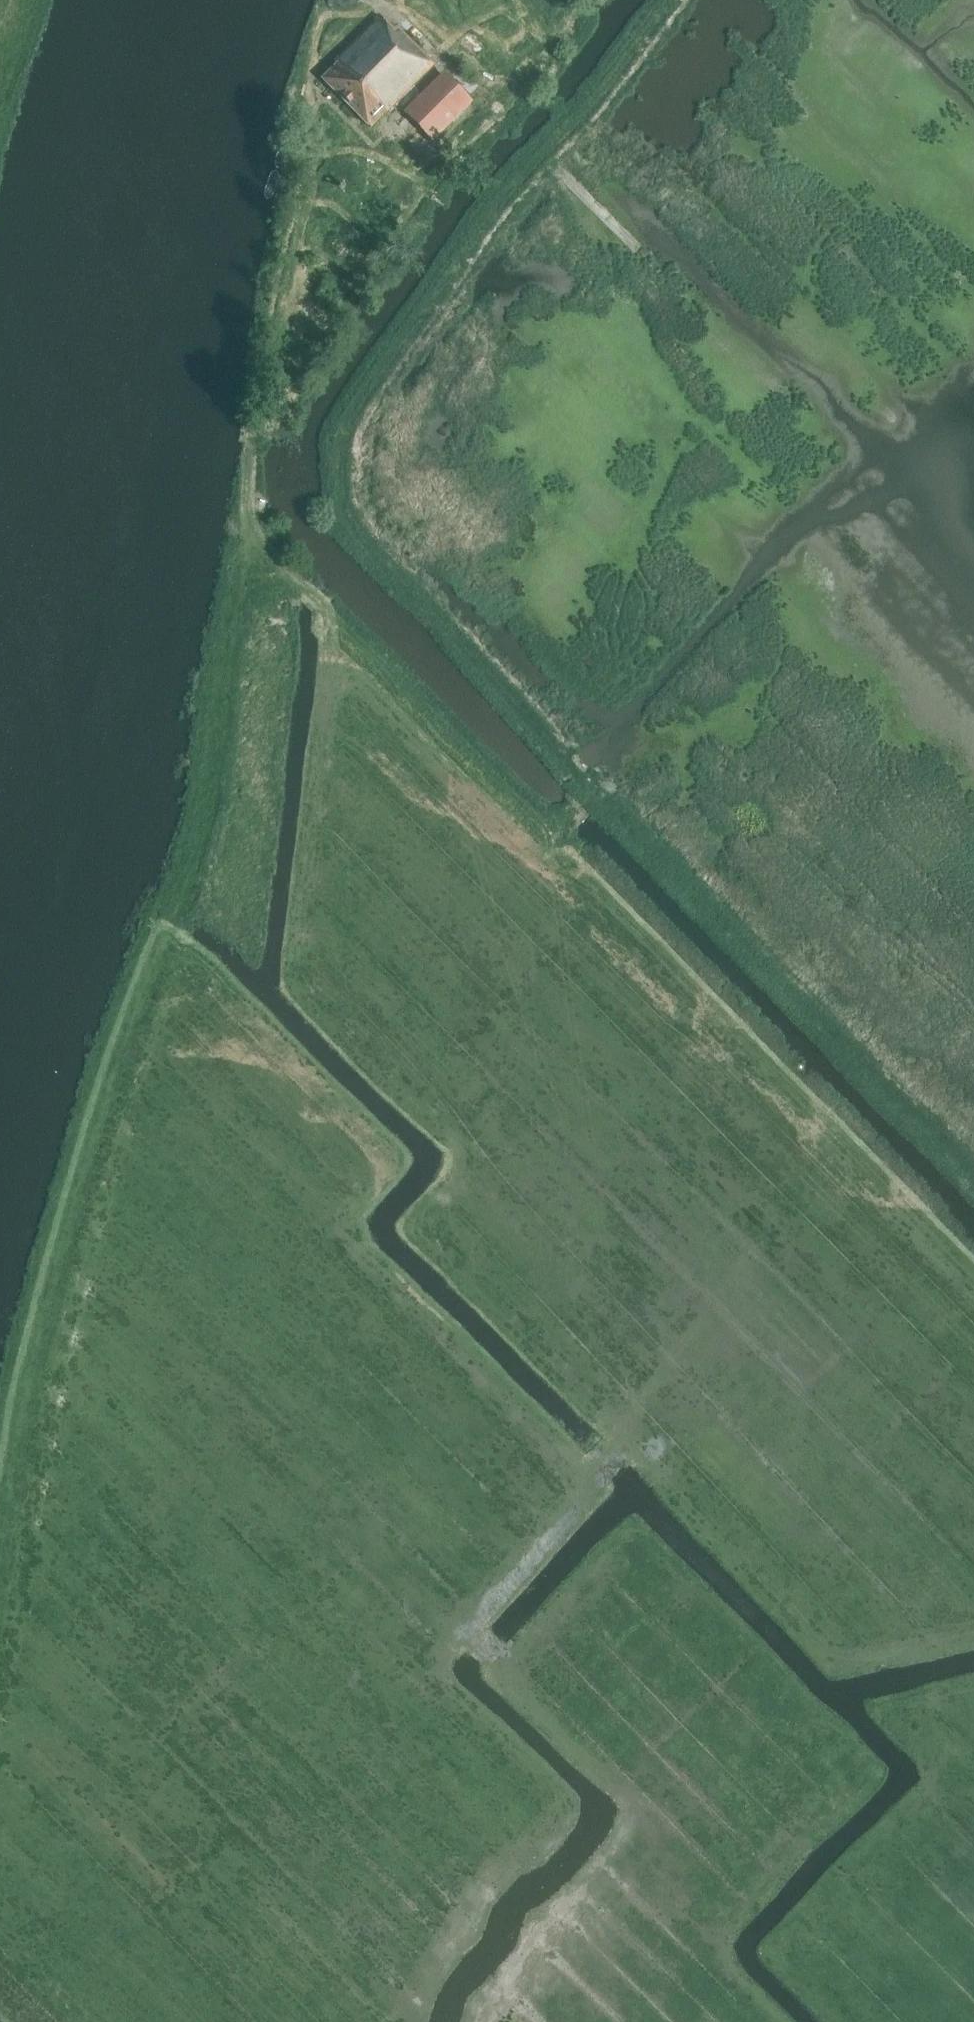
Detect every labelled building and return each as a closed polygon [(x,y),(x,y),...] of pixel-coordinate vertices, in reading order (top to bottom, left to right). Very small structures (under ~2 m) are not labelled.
[(322,79),(372,129),(436,65),(398,28),(394,32),(381,18),(340,57),(335,61),(337,63),(322,79)] [(403,111),(432,142),(473,101),(443,71),(403,111)]
